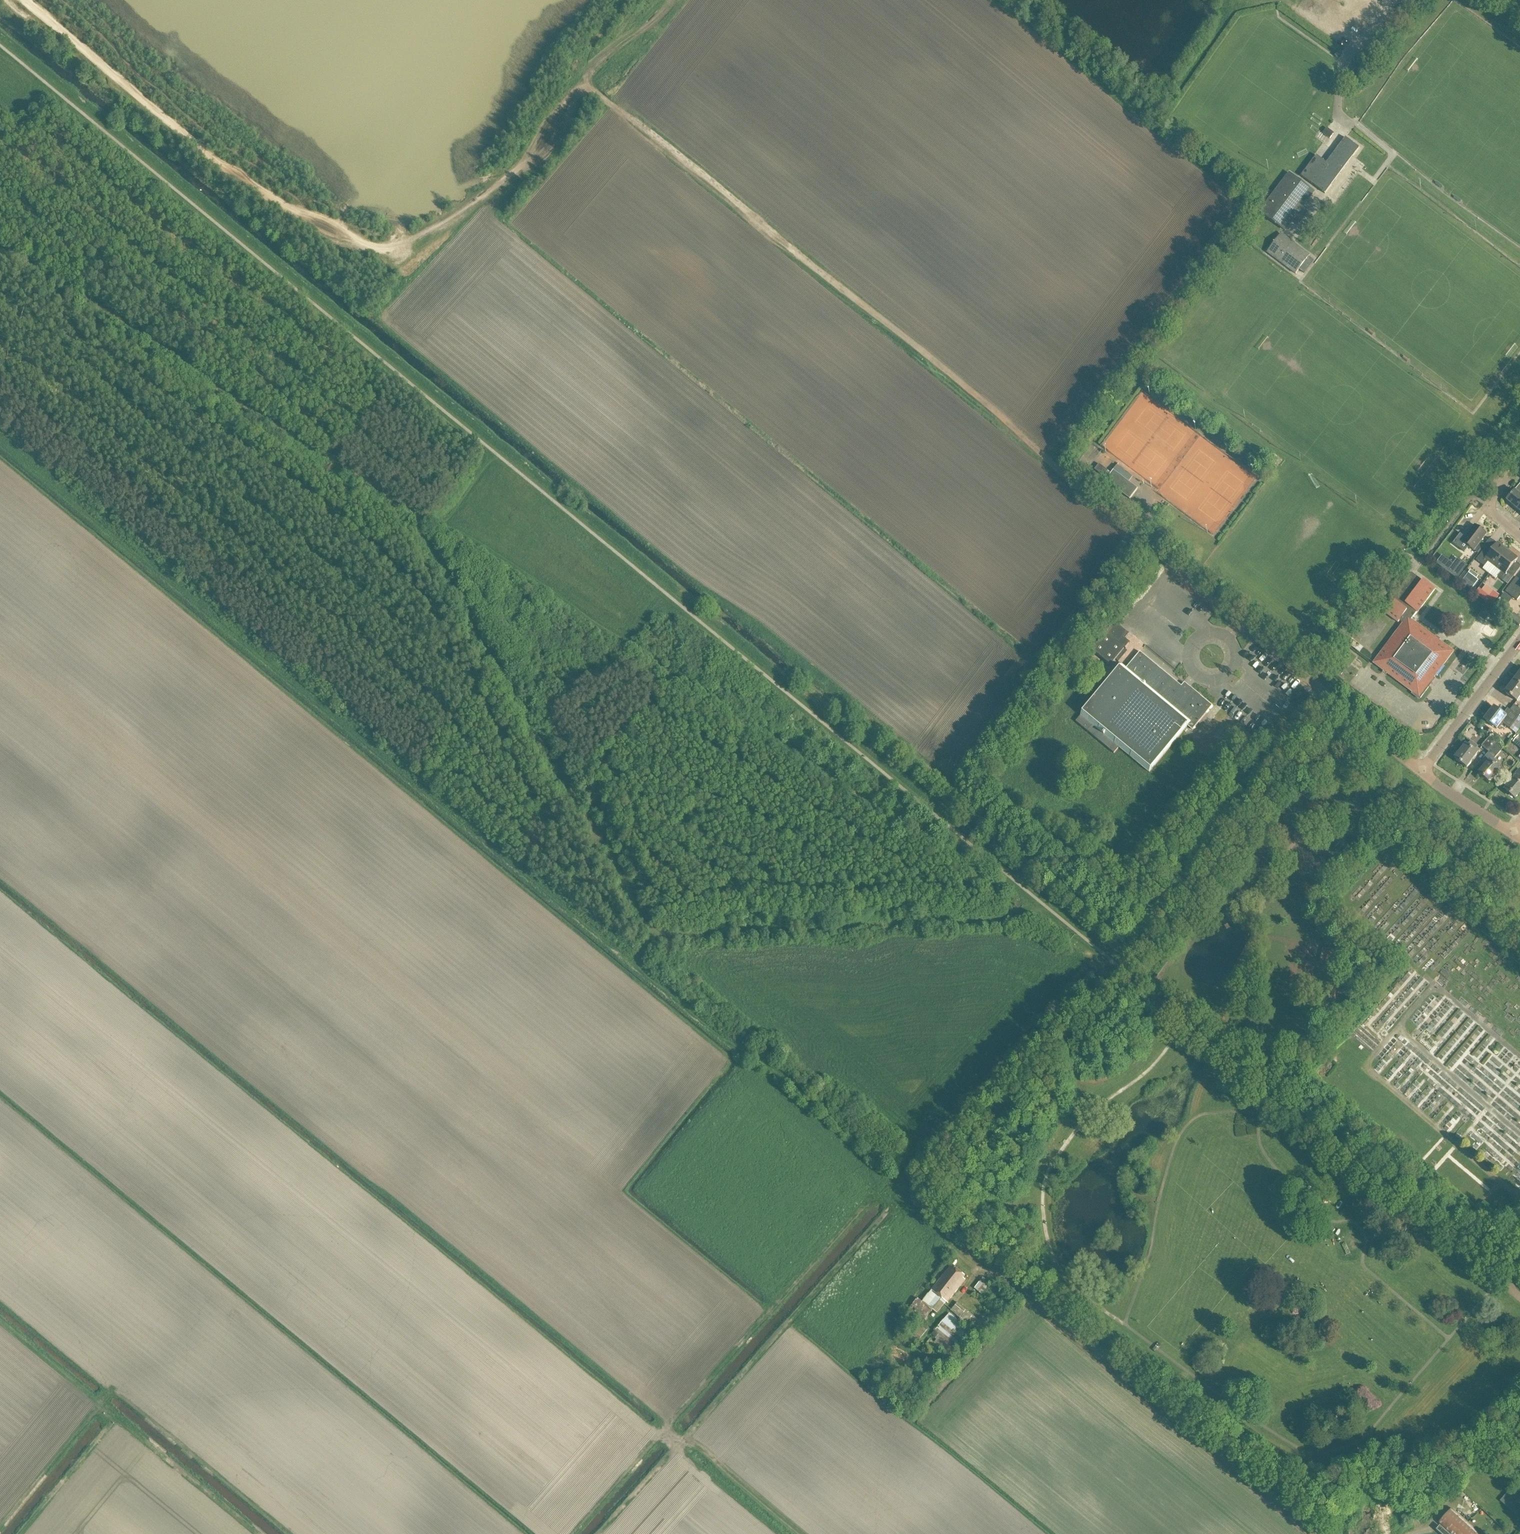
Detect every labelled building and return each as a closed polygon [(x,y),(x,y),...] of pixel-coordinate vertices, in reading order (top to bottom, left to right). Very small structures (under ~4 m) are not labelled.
[(1327,129),(1323,134),(1330,140),(1334,134),(1327,129)] [(1325,195),(1360,148),(1346,138),(1326,164),(1317,156),(1301,177),(1311,185),(1311,184),(1325,195)] [(1285,232),(1314,193),(1290,175),(1261,213),(1285,232)] [(1296,276),(1310,257),(1281,235),(1267,254),(1296,276)] [(1109,472),(1099,465),(1095,471),(1104,478),(1109,472)] [(1105,483),(1130,501),(1138,490),(1113,472),(1105,483)] [(1507,501),(1517,510),(1519,507),(1519,486),(1507,501)] [(1474,551),(1487,535),(1475,526),(1465,539),(1461,535),(1453,545),(1458,548),(1463,543),(1474,551)] [(1495,568),(1508,551),(1498,543),(1497,544),(1490,539),(1483,549),(1485,550),(1476,561),(1485,568),(1489,563),(1495,568)] [(1508,585),(1517,574),(1510,569),(1518,559),(1508,551),(1495,568),(1502,573),(1498,578),(1508,585)] [(1422,582),(1411,574),(1392,600),(1395,603),(1386,614),(1398,623),(1400,622),(1403,624),(1374,664),(1414,694),(1413,695),(1418,699),(1421,699),(1429,688),(1429,686),(1454,652),(1411,621),(1417,613),(1417,614),(1435,590),(1424,579),(1422,582)] [(1471,591),(1478,582),(1469,575),(1462,584),(1471,591)] [(1517,578),(1506,593),(1517,602),(1519,598),(1519,581),(1517,578)] [(1479,589),(1475,594),(1491,607),(1500,596),(1493,591),(1489,597),(1479,589)] [(1485,622),(1489,617),(1483,612),(1478,617),(1485,622)] [(1483,630),(1493,637),(1502,624),(1492,617),(1483,630)] [(1115,623),(1092,650),(1111,666),(1130,643),(1126,639),(1129,635),(1115,623)] [(1349,638),(1345,643),(1353,649),(1357,644),(1349,638)] [(1193,731),(1213,707),(1185,684),(1182,688),(1140,653),(1127,670),(1123,666),(1076,723),(1114,755),(1119,749),(1149,774),(1188,728),(1193,731)] [(1515,682),(1506,693),(1518,703),(1519,700),(1519,686),(1515,682)] [(1519,717),(1519,710),(1515,706),(1511,711),(1509,709),(1504,715),(1494,708),(1485,721),(1497,730),(1502,723),(1510,730),(1519,717)] [(1489,753),(1497,744),(1490,737),(1482,747),(1489,753)] [(1516,737),(1511,742),(1519,749),(1519,741),(1516,737)] [(1478,754),(1476,752),(1479,748),(1471,742),(1468,747),(1466,745),(1455,760),(1467,769),(1478,754)] [(1497,744),(1489,753),(1482,762),(1486,765),(1479,774),(1489,783),(1500,771),(1494,766),(1497,763),(1494,760),(1503,749),(1502,749),(1502,748),(1497,744)] [(1519,770),(1514,777),(1515,779),(1505,791),(1515,800),(1519,794),(1519,770)] [(1313,802),(1308,808),(1322,819),(1327,813),(1313,802)] [(1332,967),(1336,952),(1327,950),(1323,965),(1332,967)] [(1336,1000),(1336,987),(1323,987),(1323,1000),(1336,1000)] [(1485,1205),(1482,1209),(1501,1224),(1503,1220),(1485,1205)] [(940,1301),(943,1299),(947,1303),(966,1280),(964,1279),(966,1276),(952,1266),(923,1303),(918,1299),(907,1314),(919,1324),(921,1325),(933,1310),(940,1301)] [(1015,1304),(984,1278),(975,1288),(1006,1314),(1015,1304)] [(940,1301),(933,1310),(937,1313),(944,1304),(940,1301)] [(990,1332),(958,1303),(950,1312),(972,1331),(971,1331),(983,1342),(992,1332),(990,1331),(990,1332)] [(934,1344),(938,1347),(949,1356),(956,1348),(963,1354),(977,1337),(951,1314),(932,1335),(936,1339),(937,1340),(934,1344)] [(929,1331),(921,1325),(919,1324),(907,1338),(917,1346),(929,1331)] [(938,1347),(934,1344),(930,1340),(925,1346),(933,1353),(938,1347)] [(1454,1509),(1440,1524),(1451,1533),(1483,1533),(1454,1509)]
